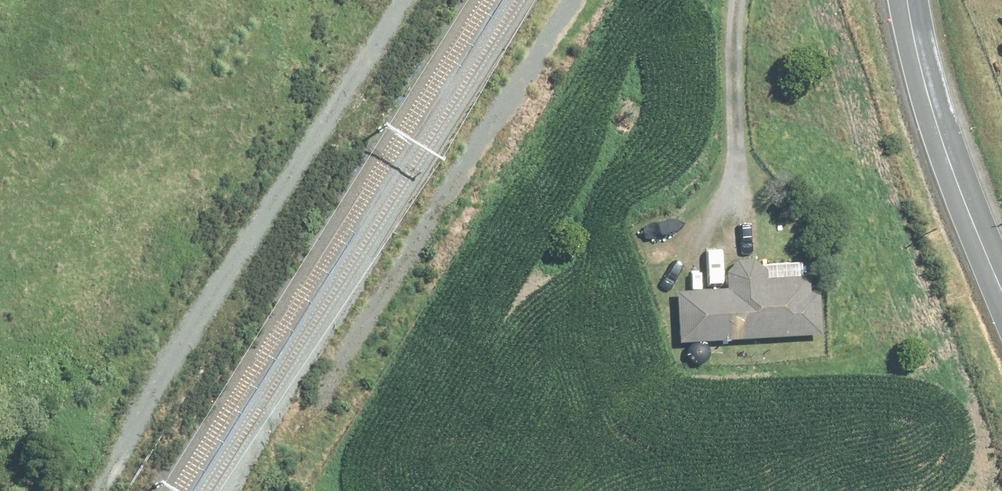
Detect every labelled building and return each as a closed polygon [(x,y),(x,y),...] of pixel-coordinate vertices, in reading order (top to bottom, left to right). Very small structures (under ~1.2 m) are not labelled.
[(726,289),(678,292),(679,345),(816,340),(815,290),(802,290),(802,279),(766,280),(765,274),(758,264),(742,260),(731,266),(726,274),(726,289)]
